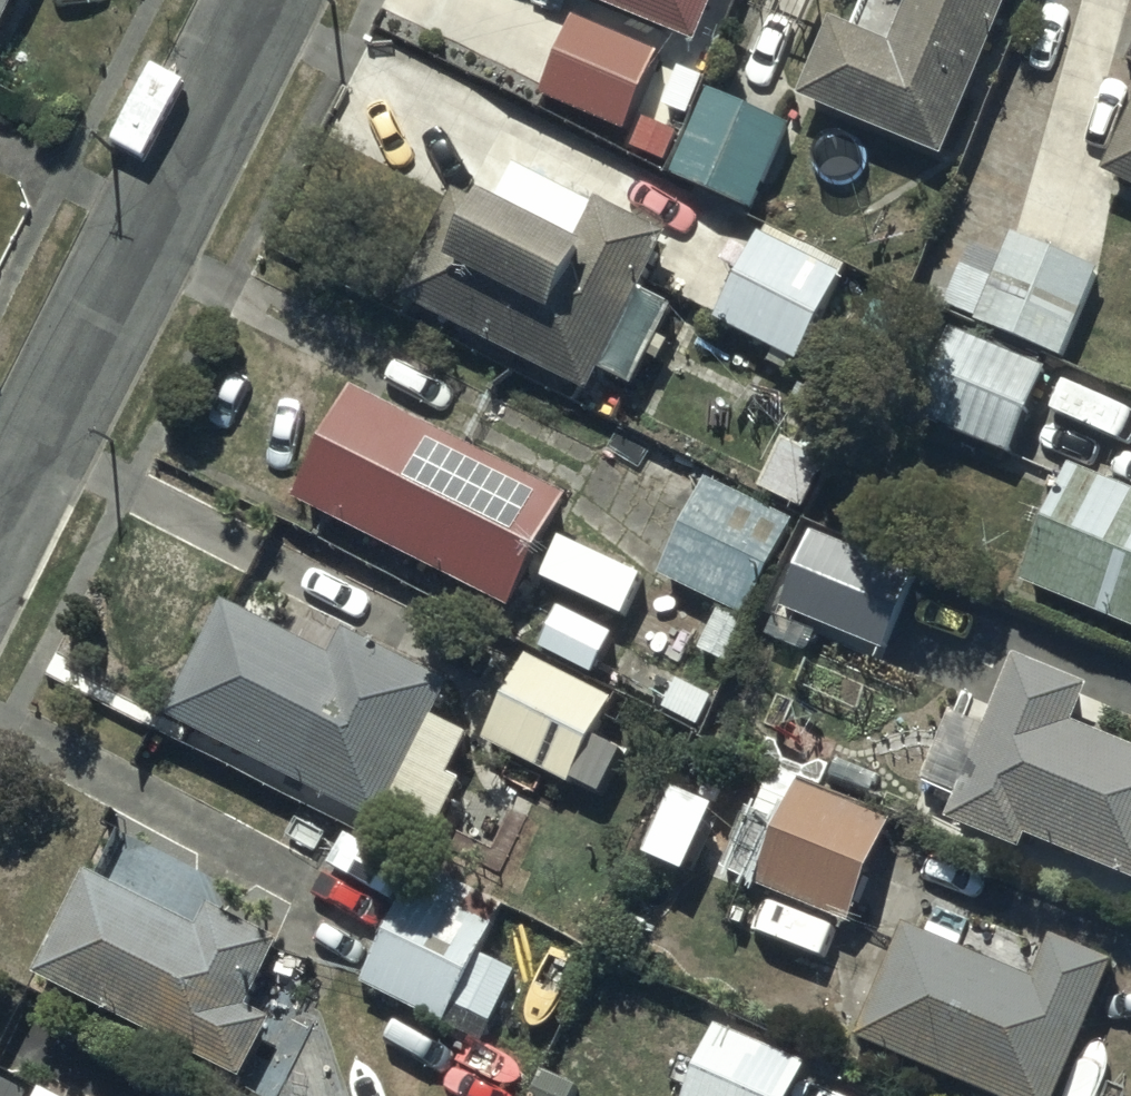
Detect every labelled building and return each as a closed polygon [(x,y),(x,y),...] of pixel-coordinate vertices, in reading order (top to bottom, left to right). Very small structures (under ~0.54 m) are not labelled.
[(26,0),(0,0),(0,50),(26,0)] [(701,54),(723,0),(567,0),(701,54)] [(894,52),(832,28),(801,104),(950,165),(1016,0),(915,0),(894,52)] [(626,145),(664,61),(576,23),(540,109),(626,145)] [(793,132),(708,94),(670,178),(756,217),(793,132)] [(1105,178),(1130,191),(1130,123),(1105,178)] [(572,253),(458,202),(405,320),(592,404),(601,382),(639,399),(675,319),(644,305),(672,243),(593,207),(572,253)] [(853,270),(766,229),(719,330),(826,380),(845,341),(825,332),(853,270)] [(1103,277),(1016,240),(1006,262),(975,249),(946,316),(996,337),(991,348),(1042,370),(1048,357),(1066,365),(1103,277)] [(952,338),(917,424),(1014,463),(1049,378),(952,338)] [(302,501),(513,611),(537,564),(558,525),(564,513),(542,489),(359,393),(302,501)] [(830,471),(786,448),(761,497),(805,520),(830,471)] [(1024,584),(1130,628),(1130,490),(1072,466),(1024,584)] [(661,576),(749,617),(794,522),(707,481),(661,576)] [(558,525),(537,564),(625,612),(647,571),(558,525)] [(782,609),(885,650),(917,573),(814,532),(782,609)] [(164,717),(379,822),(389,803),(440,828),(462,782),(450,777),(469,738),(435,722),(455,683),(345,630),(335,652),(222,598),(164,717)] [(541,652),(594,677),(613,636),(560,611),(541,652)] [(528,655),(484,743),(569,785),(613,696),(528,655)] [(1022,854),(1028,840),(1130,882),(1130,746),(1076,724),(1091,688),(1016,657),(947,823),(1022,854)] [(796,800),(765,788),(754,815),(746,812),(720,878),(852,930),(893,826),(800,790),(796,800)] [(38,975),(242,1076),(271,1018),(249,1008),(282,942),(211,906),(200,929),(89,874),(38,975)] [(409,886),(364,985),(485,1039),(515,974),(480,958),(495,925),(409,886)] [(989,1095),(1057,1095),(1111,964),(1051,940),(1036,978),(904,925),(856,1043),(989,1095)] [(808,1064),(718,1026),(688,1095),(794,1095),(808,1064)]
